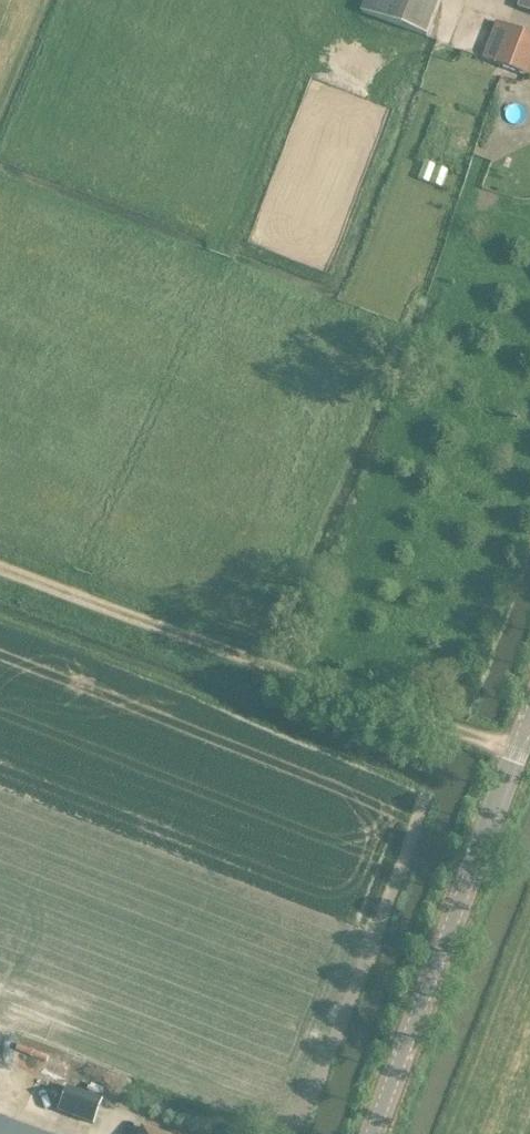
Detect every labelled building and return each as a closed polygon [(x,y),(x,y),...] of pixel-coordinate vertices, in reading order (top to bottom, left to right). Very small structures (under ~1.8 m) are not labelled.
[(359,10),(424,35),(438,0),(362,0),(359,10)] [(518,9),(529,13),(529,0),(522,0),(518,9)] [(529,63),(529,34),(497,21),(483,57),(526,74),(529,63)] [(95,1122),(103,1098),(67,1086),(59,1110),(95,1122)] [(0,1118),(0,1133),(43,1133),(0,1118)] [(144,1126),(140,1133),(165,1133),(144,1126)]
